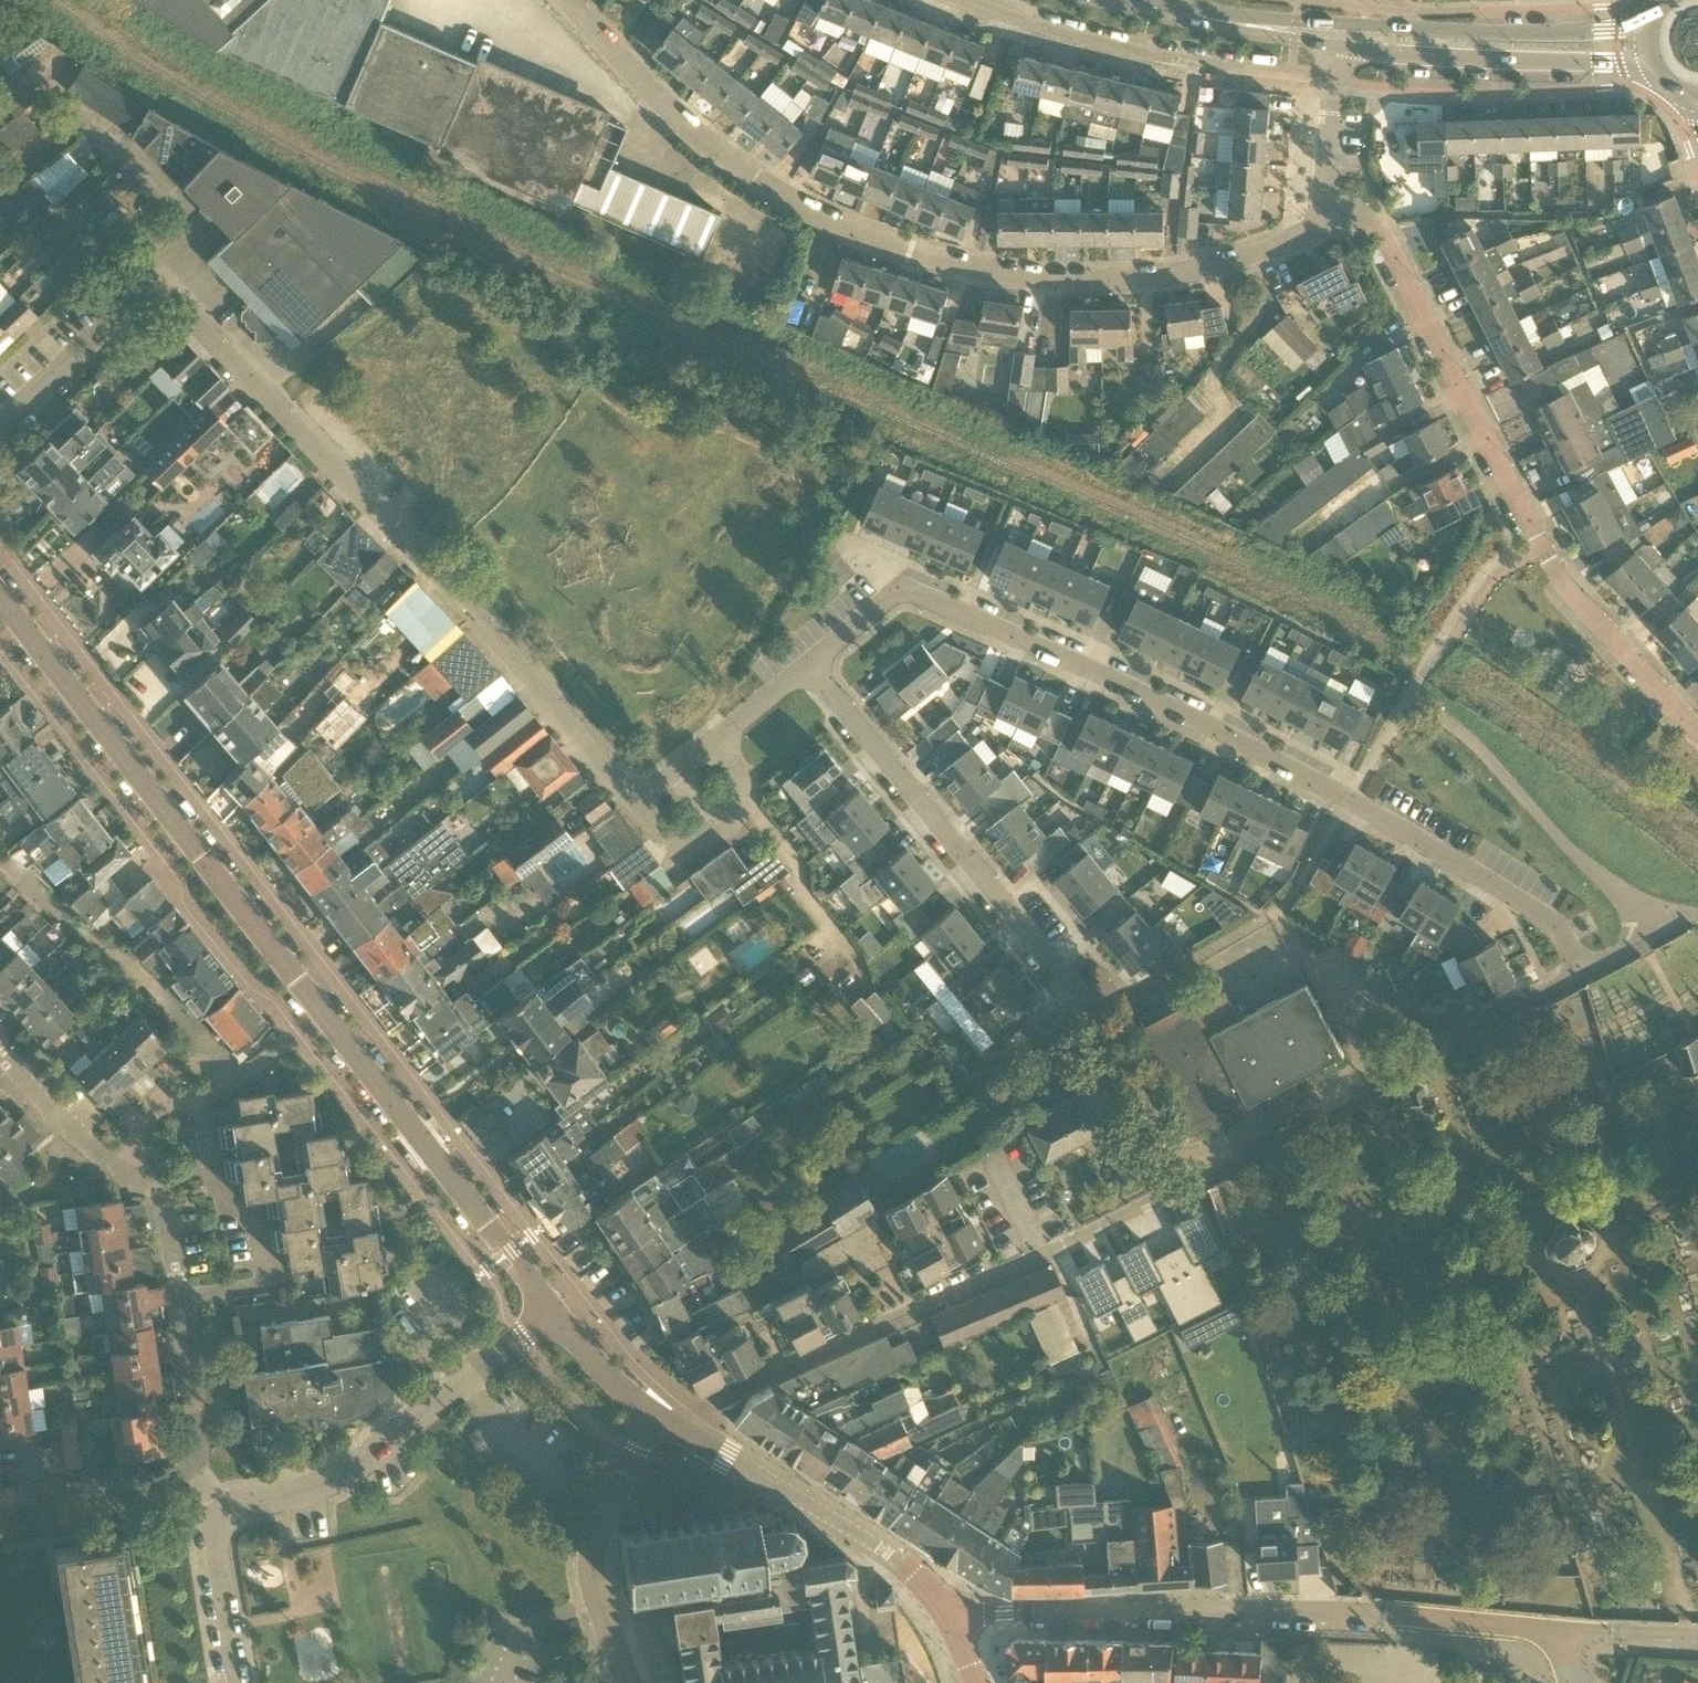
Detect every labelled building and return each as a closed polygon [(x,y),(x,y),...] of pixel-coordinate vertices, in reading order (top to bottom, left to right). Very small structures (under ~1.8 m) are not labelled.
[(342,105),(379,22),(389,0),(135,0),(217,50),(342,105)] [(740,8),(727,0),(721,0),(717,7),(734,18),(740,8)] [(856,0),(807,0),(797,19),(817,28),(822,16),(846,25),(856,0)] [(884,5),(872,0),(856,0),(846,25),(872,36),(884,5)] [(714,25),(720,15),(703,5),(697,15),(714,25)] [(898,46),(910,15),(884,5),(872,36),(898,46)] [(752,28),(757,18),(740,8),(734,18),(752,28)] [(654,55),(677,72),(697,46),(707,35),(685,17),(681,21),(671,13),(655,32),(656,33),(666,41),(654,55)] [(766,38),(777,43),(789,20),(778,14),(766,38)] [(714,25),(731,36),(737,26),(720,15),(714,25)] [(923,56),(936,25),(910,15),(898,46),(923,56)] [(379,22),(342,105),(428,141),(429,140),(570,204),(571,202),(590,211),(590,212),(701,260),(720,215),(609,167),(625,130),(606,121),(607,120),(379,22)] [(923,56),(924,56),(917,72),(941,82),(948,66),(949,66),(961,36),(936,25),(923,56)] [(3,45),(20,68),(48,47),(26,27),(3,45)] [(761,54),(767,44),(750,33),(744,44),(761,54)] [(961,36),(949,66),(945,77),(969,87),(973,76),(974,76),(986,46),(961,36)] [(761,54),(778,65),(784,54),(767,44),(761,54)] [(698,89),(718,63),(697,46),(677,72),(698,89)] [(815,72),(821,62),(802,50),(797,59),(815,72)] [(1043,96),(1051,63),(1022,56),(1014,89),(1043,96)] [(810,80),(815,72),(797,59),(791,68),(810,80)] [(832,81),(838,72),(821,62),(815,72),(832,81)] [(719,106),(740,80),(718,63),(698,89),(719,106)] [(1070,102),(1077,70),(1051,63),(1043,96),(1070,102)] [(80,100),(96,77),(83,69),(68,92),(80,100)] [(1095,108),(1103,76),(1077,70),(1070,102),(1065,119),(1090,125),(1095,108)] [(827,90),(832,81),(815,72),(810,80),(827,90)] [(1121,114),(1129,83),(1103,76),(1095,108),(1096,109),(1093,122),(1118,128),(1119,122),(1121,114)] [(93,108),(108,85),(96,77),(80,100),(93,108)] [(740,123),(761,97),(740,80),(719,106),(740,123)] [(872,100),(876,90),(858,83),(854,93),(872,100)] [(1121,114),(1148,121),(1156,89),(1129,83),(1121,114)] [(105,116),(120,93),(108,85),(93,108),(105,116)] [(1156,89),(1148,121),(1175,128),(1183,96),(1156,89)] [(872,100),(891,108),(895,98),(876,90),(872,100)] [(117,124),(132,100),(120,93),(105,116),(117,124)] [(872,100),(854,93),(850,103),(868,110),(872,100)] [(815,95),(805,114),(820,122),(831,103),(815,95)] [(762,140),(782,114),(761,97),(740,123),(762,140)] [(128,130),(143,107),(132,100),(117,124),(128,130)] [(888,118),(891,108),(872,100),(868,110),(888,118)] [(926,119),(931,108),(924,105),(911,100),(907,111),(926,119)] [(1221,124),(1220,133),(1268,137),(1270,109),(1237,106),(1236,124),(1221,123),(1221,124)] [(182,186),(218,148),(149,108),(131,138),(182,186)] [(944,124),(948,114),(931,108),(926,119),(944,126),(944,124)] [(15,117),(0,129),(0,151),(6,158),(40,131),(25,110),(16,117),(15,117)] [(1197,112),(1195,132),(1205,133),(1206,123),(1207,113),(1197,112)] [(782,114),(762,140),(783,158),(804,132),(782,114)] [(1623,159),(1624,164),(1629,164),(1629,145),(1642,145),(1641,114),(1613,115),(1614,146),(1613,146),(1613,159),(1614,159),(1623,159)] [(1613,115),(1586,116),(1587,147),(1613,146),(1614,146),(1613,115)] [(917,133),(922,123),(903,116),(899,126),(917,133)] [(1559,148),(1587,147),(1586,116),(1558,117),(1559,148)] [(1531,149),(1559,148),(1558,117),(1530,118),(1531,149)] [(1530,118),(1502,119),(1504,150),(1531,149),(1530,118)] [(1476,151),(1504,150),(1502,119),(1475,120),(1476,151)] [(1448,152),(1476,151),(1475,120),(1447,121),(1448,152)] [(1418,122),(1419,135),(1405,136),(1407,172),(1435,170),(1436,198),(1449,198),(1449,179),(1448,166),(1448,152),(1447,121),(1418,122)] [(922,123),(917,133),(936,140),(940,130),(922,123)] [(1003,134),(1024,137),(1025,128),(1004,125),(1003,134)] [(1204,153),(1205,133),(1195,132),(1193,152),(1204,153)] [(1266,164),(1268,137),(1220,133),(1218,161),(1266,164)] [(968,153),(972,143),(953,135),(949,145),(968,153)] [(1085,158),(1088,137),(1087,137),(1086,146),(1066,144),(1064,156),(1085,158)] [(1104,160),(1106,149),(1107,140),(1088,137),(1085,158),(1104,160)] [(1032,140),(1022,139),(1012,138),(1011,138),(1010,148),(1031,151),(1032,140)] [(1032,140),(1031,151),(1050,153),(1051,142),(1032,140)] [(983,169),(993,173),(997,152),(972,143),(968,153),(986,159),(983,169)] [(837,186),(850,155),(824,145),(811,176),(837,186)] [(232,238),(289,184),(218,148),(182,186),(232,238)] [(1139,166),(1140,155),(1119,153),(1118,163),(1139,166)] [(1029,168),(1031,157),(1010,154),(1008,166),(1029,168)] [(863,197),(875,166),(850,155),(837,186),(863,197)] [(1139,166),(1158,168),(1159,158),(1140,155),(1139,166)] [(1031,157),(1029,168),(1048,170),(1049,159),(1031,157)] [(1605,173),(1615,172),(1614,159),(1613,159),(1604,160),(1605,173)] [(1623,159),(1614,159),(1615,172),(1617,172),(1624,172),(1624,164),(1623,159)] [(1084,174),(1085,162),(1063,160),(1062,172),(1084,174)] [(1264,192),(1266,164),(1218,161),(1216,188),(1219,189),(1264,192)] [(1560,162),(1560,175),(1569,174),(1568,161),(1560,162)] [(1102,176),(1103,164),(1085,162),(1084,174),(1102,176)] [(1551,175),(1560,175),(1560,162),(1550,162),(1551,175)] [(56,204),(81,180),(88,173),(78,163),(45,192),(56,204)] [(1137,177),(1139,166),(1118,163),(1117,175),(1137,177)] [(1505,179),(1504,163),(1495,163),(1496,179),(1505,179)] [(1512,163),(1504,163),(1505,179),(1513,178),(1512,163)] [(1182,186),(1194,187),(1195,166),(1184,165),(1184,171),(1182,186)] [(888,207),(901,176),(875,166),(863,197),(888,207)] [(1156,180),(1158,168),(1139,166),(1137,177),(1156,180)] [(1448,166),(1449,179),(1458,179),(1458,166),(1448,166)] [(951,197),(949,196),(957,177),(933,167),(925,186),(926,186),(913,217),(938,227),(951,197)] [(1180,198),(1183,173),(1172,172),(1163,171),(1162,184),(1161,197),(1180,198)] [(926,186),(925,186),(901,176),(888,207),(913,217),(926,186)] [(9,224),(46,191),(33,177),(0,201),(0,214),(9,224)] [(955,182),(952,193),(976,200),(979,189),(955,182)] [(102,220),(120,203),(100,184),(82,201),(81,203),(103,224),(104,223),(102,220)] [(404,241),(289,184),(232,238),(208,262),(249,305),(241,312),(241,320),(249,320),(250,319),(256,326),(255,327),(255,342),(270,342),(278,335),(292,349),(308,334),(404,241)] [(1182,186),(1180,198),(1180,205),(1192,206),(1194,187),(1182,186)] [(1262,219),(1264,192),(1219,189),(1217,213),(1229,214),(1229,217),(1262,219)] [(1653,231),(1684,220),(1675,195),(1644,206),(1653,231)] [(951,197),(938,227),(964,238),(977,207),(951,197)] [(1456,211),(1477,210),(1476,197),(1455,198),(1456,211)] [(1029,212),(1027,212),(1027,199),(1000,199),(1000,244),(1028,244),(1029,212)] [(102,220),(104,223),(111,230),(130,212),(120,203),(102,220)] [(1200,208),(1192,207),(1181,206),(1179,235),(1197,236),(1200,208)] [(130,212),(111,230),(120,240),(140,221),(130,212)] [(1055,245),(1055,212),(1029,212),(1028,244),(1055,245)] [(1082,245),(1083,212),(1055,212),(1055,245),(1082,245)] [(1110,245),(1111,212),(1083,212),(1082,245),(1110,245)] [(1137,245),(1137,212),(1111,212),(1110,245),(1137,245)] [(1137,212),(1137,245),(1165,245),(1165,212),(1137,212)] [(1662,255),(1693,244),(1684,220),(1653,231),(1662,255)] [(1620,231),(1624,242),(1641,236),(1637,224),(1619,230),(1620,231)] [(1456,267),(1485,252),(1473,228),(1443,243),(1456,267)] [(1497,246),(1514,238),(1509,228),(1492,236),(1497,246)] [(1641,236),(1624,242),(1628,254),(1646,248),(1641,236)] [(1509,268),(1503,257),(1519,248),(1514,238),(1497,246),(1496,246),(1485,252),(1456,267),(1467,290),(1497,275),(1496,274),(1509,268)] [(1658,284),(1671,279),(1697,270),(1697,257),(1693,244),(1662,255),(1649,260),(1653,272),(1658,284)] [(1298,283),(1309,305),(1333,293),(1342,310),(1368,297),(1346,254),(1328,263),(1330,267),(1298,283)] [(843,312),(855,318),(861,298),(862,298),(872,266),(844,258),(834,289),(849,294),(843,312)] [(888,306),(898,275),(872,266),(862,298),(888,306)] [(1680,304),(1697,298),(1697,270),(1671,279),(1680,304)] [(1653,272),(1638,277),(1642,290),(1658,284),(1653,272)] [(1479,313),(1508,298),(1521,292),(1537,284),(1532,273),(1503,287),(1497,275),(1467,290),(1479,313)] [(913,314),(923,283),(898,275),(888,306),(913,314)] [(923,283),(913,314),(940,323),(950,291),(923,283)] [(1537,284),(1521,292),(1526,302),(1542,294),(1537,284)] [(1658,284),(1642,290),(1647,302),(1663,296),(1658,284)] [(798,296),(791,319),(810,325),(817,302),(798,296)] [(15,339),(8,332),(32,309),(20,297),(0,315),(0,353),(15,339)] [(1479,313),(1491,335),(1520,321),(1520,320),(1508,298),(1479,313)] [(1229,333),(1228,328),(1222,306),(1202,309),(1201,300),(1168,304),(1172,335),(1173,335),(1175,351),(1186,349),(1184,334),(1204,331),(1205,336),(1229,333)] [(1017,347),(1024,306),(986,301),(983,324),(956,320),(945,351),(962,354),(970,355),(971,345),(982,347),(982,342),(1017,347)] [(839,349),(849,329),(855,318),(843,312),(836,308),(831,318),(820,315),(812,338),(839,349)] [(1104,361),(1103,347),(1102,310),(1072,311),(1073,361),(1104,361)] [(1103,347),(1119,346),(1120,361),(1133,361),(1132,310),(1102,310),(1103,347)] [(1694,341),(1697,339),(1697,312),(1685,316),(1690,330),(1694,341)] [(1315,369),(1327,357),(1286,315),(1274,327),(1315,369)] [(1491,335),(1502,359),(1532,344),(1543,338),(1560,330),(1555,319),(1538,328),(1531,315),(1520,320),(1520,321),(1491,335)] [(866,337),(867,338),(872,328),(855,318),(849,329),(866,337)] [(1566,340),(1565,338),(1560,330),(1543,338),(1548,348),(1566,340)] [(929,353),(940,356),(945,338),(935,334),(929,353)] [(1664,352),(1682,346),(1677,334),(1659,341),(1664,352)] [(899,354),(903,344),(885,335),(880,345),(883,346),(899,354)] [(183,388),(208,364),(186,341),(161,365),(183,388)] [(1537,354),(1532,344),(1502,359),(1514,382),(1521,378),(1521,379),(1543,367),(1537,354)] [(1668,365),(1686,358),(1682,346),(1664,352),(1668,365)] [(1338,431),(1364,412),(1365,413),(1366,412),(1386,402),(1384,397),(1397,391),(1403,394),(1417,386),(1398,348),(1366,364),(1376,382),(1347,396),(1348,399),(1329,413),(1338,431)] [(1612,389),(1599,364),(1591,348),(1544,369),(1543,367),(1521,379),(1535,408),(1554,445),(1589,427),(1586,421),(1604,411),(1609,420),(1624,413),(1622,410),(1612,389)] [(962,354),(945,351),(934,390),(949,396),(962,354)] [(1016,351),(1011,382),(1031,385),(1035,366),(1036,354),(1016,351)] [(1250,399),(1265,384),(1241,359),(1226,375),(1250,399)] [(208,364),(183,388),(205,411),(208,407),(226,390),(229,388),(229,387),(221,378),(208,364)] [(1143,387),(1156,387),(1156,364),(1143,364),(1143,387)] [(1069,391),(1069,388),(1068,366),(1035,366),(1031,385),(1026,417),(1025,429),(1024,432),(1040,435),(1047,391),(1069,391)] [(1629,389),(1638,406),(1641,404),(1639,402),(1642,401),(1643,403),(1657,397),(1648,379),(1629,389)] [(1011,382),(1006,413),(1026,417),(1031,385),(1011,382)] [(1696,384),(1695,382),(1677,389),(1682,401),(1697,395),(1697,389),(1696,384)] [(1338,431),(1350,454),(1361,446),(1373,437),(1377,435),(1373,427),(1393,417),(1425,401),(1417,386),(1403,394),(1397,391),(1384,397),(1386,402),(1366,412),(1365,413),(1364,412),(1341,429),(1338,431)] [(1685,412),(1697,408),(1697,395),(1682,401),(1685,412)] [(1676,435),(1669,419),(1664,408),(1658,396),(1657,397),(1643,403),(1642,401),(1639,402),(1641,404),(1638,406),(1626,412),(1625,409),(1622,410),(1624,413),(1609,420),(1604,411),(1586,421),(1589,427),(1554,445),(1567,471),(1585,462),(1592,476),(1574,485),(1575,486),(1645,451),(1676,435)] [(1180,407),(1197,425),(1206,415),(1189,398),(1180,407)] [(1170,416),(1178,409),(1168,400),(1154,413),(1163,423),(1170,416)] [(228,424),(210,406),(144,470),(161,488),(228,424)] [(244,409),(227,425),(253,452),(272,434),(246,406),(244,409)] [(1170,416),(1187,434),(1197,425),(1180,407),(1178,409),(1170,416)] [(1261,413),(1245,428),(1262,446),(1278,431),(1261,413)] [(1161,425),(1178,443),(1187,434),(1170,416),(1163,423),(1161,425)] [(16,470),(23,477),(36,490),(95,433),(84,422),(75,431),(64,419),(45,437),(48,439),(16,470)] [(1402,458),(1394,462),(1400,473),(1421,463),(1421,464),(1449,449),(1435,421),(1407,436),(1399,440),(1406,454),(1401,457),(1402,458)] [(1151,435),(1168,452),(1178,443),(1161,425),(1151,435)] [(1252,455),(1262,446),(1245,428),(1235,437),(1252,455)] [(55,511),(95,472),(85,462),(105,444),(95,433),(36,490),(55,511)] [(1100,434),(1067,435),(1067,445),(1090,455),(1100,455),(1100,434)] [(1671,462),(1697,449),(1697,444),(1693,434),(1664,448),(1671,462)] [(1141,444),(1158,461),(1168,452),(1151,435),(1141,444)] [(1377,436),(1377,435),(1373,437),(1361,446),(1370,456),(1386,448),(1379,435),(1377,436)] [(1242,464),(1252,455),(1235,437),(1225,446),(1242,464)] [(1141,444),(1132,453),(1149,471),(1158,461),(1141,444)] [(1232,473),(1236,470),(1242,464),(1225,446),(1215,456),(1232,473)] [(1361,446),(1350,454),(1365,474),(1376,465),(1370,456),(1361,446)] [(1138,481),(1149,471),(1132,453),(1114,470),(1138,481)] [(95,472),(55,511),(74,530),(106,500),(106,499),(114,492),(105,483),(125,465),(114,454),(95,472)] [(1350,454),(1341,462),(1356,481),(1365,474),(1350,454)] [(915,464),(917,459),(907,455),(904,462),(914,466),(915,464)] [(1206,465),(1223,483),(1232,473),(1215,456),(1206,465)] [(1254,480),(1264,471),(1251,457),(1241,467),(1254,480)] [(1312,484),(1321,477),(1327,473),(1320,462),(1301,476),(1308,487),(1312,484)] [(1356,481),(1341,462),(1340,462),(1331,469),(1346,489),(1356,481)] [(1400,473),(1394,462),(1379,470),(1385,482),(1400,473)] [(1213,492),(1215,490),(1223,483),(1206,465),(1196,474),(1213,492)] [(1416,503),(1406,508),(1412,519),(1470,490),(1458,466),(1424,483),(1421,477),(1407,485),(1410,490),(1416,503)] [(936,473),(926,469),(923,477),(933,481),(933,479),(936,473)] [(1331,469),(1327,473),(1321,477),(1336,496),(1346,489),(1331,469)] [(1578,530),(1626,504),(1608,470),(1594,478),(1568,490),(1575,503),(1566,508),(1578,530)] [(946,477),(936,473),(933,479),(933,481),(943,485),(943,484),(946,477)] [(1196,474),(1187,483),(1203,501),(1213,492),(1196,474)] [(1321,477),(1312,484),(1327,504),(1336,496),(1321,477)] [(1197,507),(1203,501),(1187,483),(1173,496),(1197,507)] [(1312,484),(1308,487),(1302,492),(1317,511),(1327,504),(1312,484)] [(886,534),(902,495),(881,486),(869,512),(864,525),(886,534)] [(978,490),(968,486),(965,494),(975,498),(975,497),(978,490)] [(1213,492),(1208,497),(1224,514),(1233,505),(1217,488),(1213,492)] [(988,494),(978,490),(975,497),(975,498),(985,502),(985,501),(988,495),(988,494)] [(1302,492),(1293,499),(1308,518),(1317,511),(1302,492)] [(923,504),(902,495),(886,534),(907,543),(923,504)] [(1308,518),(1293,499),(1283,507),(1298,526),(1308,518)] [(1399,522),(1394,514),(1387,499),(1376,507),(1391,527),(1399,522)] [(944,513),(923,504),(907,543),(927,552),(944,513)] [(1642,534),(1627,504),(1626,504),(1578,530),(1590,551),(1599,547),(1607,558),(1630,542),(1642,534)] [(1283,507),(1273,514),(1289,533),(1298,526),(1283,507)] [(1391,527),(1376,507),(1366,514),(1381,535),(1391,527)] [(1042,516),(1032,512),(1029,520),(1039,524),(1042,516)] [(965,522),(944,513),(927,552),(948,561),(965,522)] [(1285,548),(1289,533),(1273,514),(1250,532),(1285,548)] [(1381,535),(1366,514),(1356,521),(1371,542),(1378,536),(1381,535)] [(116,576),(124,584),(127,586),(130,587),(134,586),(137,585),(140,582),(184,540),(167,523),(153,538),(133,517),(115,535),(113,533),(95,551),(95,560),(101,566),(110,567),(111,568),(115,564),(121,570),(115,576),(116,576)] [(385,550),(356,522),(355,521),(316,561),(347,590),(360,576),(385,550)] [(1060,531),(1063,525),(1053,521),(1050,527),(1050,529),(1060,533),(1060,531)] [(1371,542),(1356,521),(1346,528),(1360,549),(1371,542)] [(986,531),(965,522),(948,561),(970,570),(986,531)] [(1407,537),(1400,525),(1399,522),(1391,527),(1381,535),(1378,536),(1388,550),(1407,537)] [(1073,529),(1063,525),(1060,531),(1060,533),(1070,537),(1070,536),(1073,529)] [(1350,556),(1360,549),(1346,528),(1335,536),(1336,536),(1350,556)] [(200,568),(226,542),(214,531),(189,556),(200,568)] [(1105,541),(1107,536),(1097,532),(1095,537),(1094,540),(1104,544),(1105,541)] [(1117,540),(1107,536),(1105,541),(1104,544),(1114,548),(1117,540)] [(1326,544),(1340,563),(1350,556),(1336,536),(1326,544)] [(990,579),(1011,588),(1028,550),(1006,540),(995,567),(990,579)] [(1624,595),(1653,570),(1666,558),(1653,544),(1644,543),(1636,551),(1630,542),(1607,558),(1615,570),(1607,577),(1624,595)] [(1340,563),(1326,544),(1306,558),(1330,570),(1340,563)] [(399,563),(387,551),(385,550),(360,576),(373,588),(399,563)] [(1011,588),(1032,597),(1049,559),(1028,550),(1011,588)] [(1032,597),(1053,606),(1069,568),(1049,559),(1032,597)] [(1166,590),(1173,576),(1147,564),(1140,578),(1166,590)] [(1187,576),(1191,568),(1181,564),(1177,571),(1187,576)] [(1053,606),(1074,615),(1090,577),(1069,568),(1053,606)] [(1656,617),(1678,598),(1653,570),(1624,595),(1641,614),(1648,607),(1656,617)] [(1100,612),(1112,586),(1090,577),(1074,615),(1095,624),(1100,612)] [(416,582),(383,613),(429,661),(463,630),(416,582)] [(159,648),(184,629),(183,628),(200,614),(203,612),(225,592),(217,583),(190,605),(180,593),(140,624),(139,629),(144,636),(149,635),(159,648)] [(1218,591),(1209,586),(1208,586),(1208,587),(1204,594),(1214,599),(1218,591)] [(1228,596),(1218,591),(1214,599),(1224,604),(1228,596)] [(1141,646),(1159,609),(1125,593),(1113,618),(1126,624),(1120,636),(1141,646)] [(1697,630),(1697,598),(1697,597),(1686,607),(1678,598),(1656,617),(1665,626),(1658,633),(1674,651),(1697,630)] [(1161,656),(1180,619),(1159,609),(1141,646),(1161,656)] [(234,646),(257,622),(245,611),(222,634),(234,646)] [(184,629),(159,648),(177,670),(185,664),(188,667),(214,646),(213,645),(221,639),(200,614),(183,628),(184,629)] [(1182,666),(1200,628),(1180,619),(1161,656),(1182,666)] [(1221,638),(1200,628),(1182,666),(1203,676),(1221,638)] [(1289,636),(1299,641),(1303,633),(1293,628),(1289,636)] [(501,674),(486,655),(463,630),(429,661),(414,676),(434,700),(452,686),(466,702),(476,695),(501,674)] [(1674,651),(1691,670),(1697,664),(1697,630),(1674,651)] [(1309,646),(1313,638),(1303,633),(1299,641),(1309,646)] [(1242,648),(1221,638),(1203,676),(1223,686),(1242,648)] [(906,658),(932,691),(963,666),(969,653),(946,642),(932,654),(924,643),(906,658)] [(1343,654),(1333,649),(1329,657),(1339,662),(1339,661),(1343,654)] [(1353,659),(1343,654),(1339,661),(1339,662),(1349,667),(1353,659)] [(897,720),(932,691),(906,658),(887,673),(896,683),(878,698),(897,720)] [(1284,669),(1263,659),(1244,696),(1264,707),(1284,669)] [(246,696),(248,694),(268,676),(258,666),(239,683),(219,660),(184,694),(213,728),(246,696)] [(1284,717),(1304,680),(1284,669),(1264,707),(1284,717)] [(965,698),(978,705),(991,679),(978,672),(965,698)] [(492,716),(518,695),(501,674),(476,695),(492,716)] [(991,679),(978,705),(1020,724),(1038,687),(1017,676),(1011,688),(991,679)] [(1284,717),(1305,728),(1324,690),(1304,680),(1284,717)] [(243,762),(277,726),(276,727),(264,713),(286,692),(276,681),(254,701),(248,694),(246,696),(213,728),(243,762)] [(1059,697),(1038,687),(1020,724),(1060,744),(1073,718),(1053,708),(1059,697)] [(1344,701),(1343,700),(1324,690),(1305,728),(1325,738),(1344,701)] [(1344,701),(1325,738),(1345,749),(1351,737),(1364,744),(1377,718),(1365,712),(1370,702),(1348,691),(1343,700),(1344,701)] [(475,730),(466,737),(482,757),(509,736),(508,735),(534,715),(518,695),(492,716),(474,729),(475,730)] [(344,696),(314,728),(335,748),(366,717),(344,696)] [(28,729),(10,706),(0,713),(0,751),(28,729)] [(438,759),(466,737),(475,730),(474,729),(458,709),(433,728),(421,737),(438,759)] [(1093,760),(1112,722),(1091,712),(1085,724),(1073,718),(1060,744),(1093,760)] [(550,736),(534,715),(508,735),(509,736),(482,757),(481,758),(498,779),(515,766),(514,765),(550,736)] [(928,737),(937,747),(959,729),(962,727),(953,716),(928,737)] [(1114,770),(1132,732),(1112,722),(1093,760),(1114,770)] [(242,803),(270,774),(270,773),(276,766),(266,756),(286,735),(277,726),(243,762),(243,763),(224,783),(242,803)] [(28,729),(0,751),(0,758),(2,761),(0,763),(0,781),(11,796),(54,763),(28,729)] [(988,765),(959,729),(937,747),(951,765),(941,773),(956,791),(988,765)] [(1132,732),(1114,770),(1135,780),(1153,742),(1132,732)] [(556,786),(577,770),(550,736),(514,765),(515,766),(540,798),(556,786)] [(1135,780),(1155,790),(1174,752),(1153,742),(1135,780)] [(342,787),(333,776),(310,746),(282,774),(285,779),(278,784),(270,774),(242,803),(278,849),(313,822),(307,814),(342,787)] [(781,785),(806,814),(837,789),(828,778),(838,771),(838,770),(841,768),(825,749),(814,758),(811,754),(800,763),(803,767),(781,785)] [(1189,806),(1201,780),(1189,774),(1194,762),(1174,752),(1155,790),(1189,806)] [(11,796),(0,804),(0,809),(9,820),(22,810),(32,822),(74,790),(54,763),(11,796)] [(981,801),(989,811),(1025,782),(1015,770),(1001,781),(988,765),(956,791),(971,809),(981,801)] [(556,786),(565,798),(586,782),(577,770),(559,784),(556,786)] [(1222,822),(1240,784),(1220,774),(1214,786),(1201,780),(1189,806),(1222,822)] [(987,830),(1002,848),(1035,821),(1021,805),(1035,794),(1025,782),(989,811),(997,822),(987,830)] [(1240,784),(1222,822),(1243,832),(1261,794),(1240,784)] [(840,835),(873,808),(858,790),(846,800),(837,789),(806,814),(830,843),(840,834),(840,835)] [(1282,804),(1261,794),(1243,832),(1264,842),(1282,804)] [(20,849),(20,848),(11,855),(26,868),(93,815),(89,809),(90,808),(91,804),(87,799),(83,798),(81,799),(80,797),(22,841),(25,845),(20,849)] [(1088,800),(1084,807),(1084,808),(1094,812),(1098,805),(1088,800)] [(1297,858),(1310,832),(1297,825),(1303,814),(1282,804),(1264,842),(1297,858)] [(1108,809),(1098,805),(1094,812),(1104,817),(1108,809)] [(644,843),(616,807),(598,820),(592,825),(588,828),(615,864),(644,843)] [(295,870),(359,819),(351,808),(320,832),(313,822),(278,849),(295,870)] [(830,843),(862,866),(892,841),(883,830),(888,826),(873,808),(840,835),(840,834),(830,843)] [(311,890),(344,863),(337,853),(374,825),(366,814),(359,819),(295,870),(311,890)] [(26,868),(47,885),(49,887),(78,864),(112,838),(104,827),(107,825),(107,823),(106,821),(105,819),(103,817),(101,816),(99,816),(97,816),(95,816),(94,815),(93,815),(26,868)] [(522,877),(572,839),(556,818),(506,857),(522,877)] [(1048,837),(1035,821),(1002,848),(1017,866),(1027,858),(1036,869),(1072,839),(1061,826),(1048,837)] [(455,867),(453,866),(467,856),(440,822),(392,859),(380,869),(326,911),(352,944),(388,919),(400,909),(455,867)] [(1132,838),(1136,831),(1125,825),(1121,833),(1132,838)] [(112,838),(78,864),(92,883),(69,903),(91,921),(121,891),(107,873),(131,853),(116,835),(112,838)] [(380,869),(392,859),(376,838),(344,863),(311,890),(326,911),(380,869)] [(874,875),(888,893),(921,866),(906,848),(901,852),(892,841),(862,866),(872,877),(874,875)] [(1072,897),(1104,870),(1080,841),(1058,859),(1067,870),(1057,879),(1072,897)] [(629,887),(630,888),(660,866),(649,873),(660,865),(644,843),(615,864),(609,868),(625,889),(629,887)] [(1338,846),(1338,847),(1323,871),(1355,891),(1377,855),(1357,843),(1350,854),(1338,846)] [(747,868),(747,867),(732,846),(691,875),(709,901),(729,886),(729,887),(750,872),(747,868)] [(776,881),(787,873),(769,851),(747,867),(747,868),(750,872),(729,887),(745,906),(776,881)] [(1388,910),(1403,885),(1391,878),(1397,867),(1377,855),(1355,891),(1388,910)] [(644,906),(674,885),(660,866),(630,888),(644,906)] [(936,884),(921,866),(888,893),(903,910),(893,918),(902,930),(924,912),(915,901),(936,884)] [(1128,899),(1104,870),(1072,897),(1087,915),(1097,907),(1106,918),(1128,899)] [(1217,884),(1222,876),(1212,870),(1208,878),(1217,884)] [(1217,884),(1227,889),(1231,882),(1222,876),(1217,884)] [(9,883),(2,877),(0,880),(0,889),(2,890),(9,883)] [(89,922),(117,946),(120,949),(122,946),(173,905),(152,879),(128,899),(121,891),(91,921),(89,922)] [(1420,929),(1442,893),(1421,881),(1415,892),(1403,885),(1388,910),(1420,929)] [(672,916),(695,897),(687,887),(664,906),(672,916)] [(1420,929),(1452,949),(1474,928),(1455,917),(1462,905),(1442,893),(1420,929)] [(368,964),(442,905),(441,904),(436,909),(428,899),(406,917),(400,909),(388,919),(352,944),(368,964)] [(1151,928),(1128,899),(1106,918),(1115,928),(1104,937),(1119,955),(1152,928),(1151,928)] [(26,914),(33,907),(27,902),(20,909),(26,914)] [(173,905),(122,946),(133,956),(139,954),(141,955),(155,944),(157,946),(187,922),(173,905)] [(380,979),(449,927),(455,922),(442,905),(368,964),(380,979)] [(935,950),(936,951),(969,924),(954,906),(933,923),(924,912),(902,930),(912,942),(922,933),(935,950)] [(32,920),(39,913),(33,907),(26,914),(32,920)] [(26,914),(21,919),(26,924),(29,924),(32,920),(26,914)] [(1151,928),(1152,928),(1119,955),(1134,973),(1144,965),(1153,976),(1184,951),(1159,921),(1151,928)] [(204,943),(187,922),(157,946),(155,944),(141,955),(160,979),(165,975),(177,965),(204,943)] [(969,924),(936,951),(935,950),(924,959),(949,988),(981,963),(972,952),(984,942),(969,924)] [(458,979),(488,957),(473,937),(462,945),(449,927),(380,979),(409,1017),(458,979)] [(1470,982),(1507,962),(1496,942),(1484,948),(1474,928),(1452,949),(1470,982)] [(1366,944),(1352,935),(1344,949),(1358,957),(1366,944)] [(14,953),(1,939),(0,939),(0,968),(15,954),(14,953)] [(177,965),(194,985),(221,963),(204,943),(177,965)] [(14,953),(15,954),(0,968),(0,995),(1,996),(32,968),(16,951),(14,953)] [(594,979),(594,978),(579,958),(547,980),(535,988),(519,1000),(498,1017),(499,1018),(511,1033),(509,1034),(514,1040),(582,989),(582,988),(594,979)] [(1481,1003),(1518,983),(1507,962),(1470,982),(1481,1003)] [(194,985),(211,1005),(238,984),(221,963),(194,985)] [(949,988),(973,1017),(1016,982),(1001,964),(989,974),(981,963),(949,988)] [(519,1000),(535,988),(520,966),(503,979),(502,978),(423,1036),(440,1059),(490,1022),(489,1017),(486,1013),(481,1011),(511,989),(519,1000)] [(1,996),(16,1012),(47,984),(32,968),(1,996)] [(502,978),(496,970),(477,984),(475,981),(465,989),(458,979),(409,1017),(423,1036),(502,978)] [(1016,982),(973,1017),(997,1047),(1028,1022),(1019,1011),(1023,1007),(1024,1007),(1032,1000),(1016,982)] [(16,1012),(30,1027),(30,1028),(61,1000),(47,984),(16,1012)] [(260,1029),(268,1022),(267,1020),(266,1019),(238,985),(238,984),(211,1005),(204,1011),(215,1023),(210,1028),(220,1040),(226,1036),(235,1046),(234,1047),(236,1049),(247,1061),(249,1061),(251,1060),(272,1045),(260,1029)] [(1196,1006),(1197,1007),(1140,1037),(1135,1031),(1133,1032),(1138,1037),(1146,1048),(1154,1059),(1162,1071),(1168,1083),(1174,1095),(1179,1108),(1184,1121),(1188,1136),(1189,1135),(1188,1127),(1244,1098),(1249,1106),(1345,1055),(1308,984),(1250,1014),(1250,1013),(1240,1018),(1226,991),(1196,1006)] [(1412,987),(1399,994),(1414,1022),(1427,1015),(1412,987)] [(591,1000),(587,995),(582,989),(514,1040),(519,1047),(520,1046),(532,1061),(531,1061),(532,1062),(588,1020),(579,1009),(591,1000)] [(895,1013),(874,991),(854,1009),(871,1028),(895,1013)] [(104,997),(97,1003),(104,1010),(111,1004),(104,997)] [(46,1044),(50,1040),(56,1034),(76,1016),(61,1000),(30,1028),(46,1044)] [(81,1017),(88,1024),(94,1019),(87,1012),(81,1017)] [(656,1043),(677,1028),(669,1015),(647,1030),(656,1043)] [(168,1047),(168,1046),(140,1016),(124,1031),(152,1062),(168,1047)] [(81,1030),(88,1024),(81,1017),(75,1023),(81,1030)] [(607,1076),(595,1060),(612,1047),(598,1028),(581,1040),(577,1036),(543,1061),(544,1061),(537,1066),(543,1074),(542,1074),(543,1075),(544,1076),(543,1077),(542,1081),(545,1084),(548,1084),(550,1083),(562,1100),(563,1102),(574,1093),(582,1103),(584,1102),(612,1082),(607,1076)] [(1502,1032),(1507,1051),(1522,1047),(1517,1028),(1502,1032)] [(136,1076),(152,1062),(124,1031),(108,1046),(136,1076)] [(57,1047),(63,1041),(56,1034),(50,1040),(57,1047)] [(1677,1046),(1686,1076),(1697,1072),(1697,1036),(1677,1046)] [(120,1091),(136,1076),(108,1046),(92,1060),(120,1091)] [(104,1106),(120,1091),(92,1060),(76,1076),(104,1106)] [(1421,1082),(1421,1081),(1419,1080),(1419,1082),(1414,1083),(1413,1082),(1412,1083),(1413,1084),(1410,1088),(1409,1088),(1409,1090),(1410,1090),(1413,1104),(1412,1104),(1413,1106),(1414,1106),(1416,1105),(1428,1102),(1430,1102),(1432,1101),(1431,1099),(1430,1099),(1429,1098),(1426,1086),(1427,1085),(1426,1084),(1425,1084),(1421,1082)] [(1086,1089),(1026,1120),(1047,1161),(1107,1130),(1086,1089)] [(262,1196),(289,1192),(294,1225),(298,1225),(302,1251),(309,1250),(312,1264),(312,1265),(313,1274),(322,1272),(325,1292),(325,1293),(368,1286),(379,1284),(383,1284),(381,1273),(388,1272),(387,1268),(385,1253),(381,1228),(380,1225),(378,1212),(378,1208),(377,1204),(377,1203),(372,1203),(370,1193),(370,1188),(369,1183),(368,1179),(358,1180),(351,1181),(348,1166),(347,1156),(346,1152),(346,1151),(344,1141),(344,1136),(343,1133),(343,1131),(339,1132),(336,1132),(335,1133),(333,1133),(323,1134),(315,1136),(312,1112),(315,1112),(315,1110),(312,1091),(275,1097),(274,1094),(274,1093),(273,1093),(266,1094),(233,1099),(235,1109),(237,1122),(237,1124),(242,1123),(250,1176),(263,1174),(264,1178),(260,1179),(262,1195),(262,1196)] [(597,1122),(596,1121),(597,1120),(584,1102),(582,1103),(568,1113),(543,1132),(509,1157),(522,1175),(597,1122)] [(9,1120),(10,1121),(13,1119),(0,1105),(0,1129),(9,1120)] [(725,1134),(735,1149),(762,1130),(752,1115),(725,1134)] [(24,1136),(10,1121),(9,1120),(0,1129),(0,1158),(24,1136)] [(534,1193),(610,1139),(597,1122),(522,1175),(534,1193)] [(626,1152),(624,1151),(642,1138),(632,1124),(610,1139),(534,1193),(561,1231),(615,1193),(599,1171),(609,1164),(618,1177),(629,1169),(620,1157),(626,1152)] [(1,1188),(39,1153),(24,1136),(0,1158),(0,1171),(2,1173),(0,1175),(0,1187),(1,1188)] [(621,1214),(663,1186),(655,1174),(594,1214),(604,1229),(623,1216),(621,1214)] [(682,1209),(703,1196),(689,1174),(670,1186),(668,1183),(663,1186),(621,1214),(623,1216),(604,1229),(609,1236),(608,1237),(609,1244),(610,1245),(616,1249),(617,1249),(619,1251),(619,1252),(667,1219),(657,1203),(672,1193),(682,1209)] [(958,1199),(952,1188),(945,1174),(884,1210),(922,1281),(949,1267),(947,1264),(982,1244),(968,1218),(967,1219),(957,1200),(958,1199)] [(795,1261),(877,1213),(854,1175),(817,1198),(824,1208),(770,1240),(785,1266),(795,1261)] [(124,1221),(122,1207),(120,1199),(76,1206),(79,1228),(124,1221)] [(698,1232),(689,1218),(682,1209),(667,1219),(619,1252),(635,1275),(633,1275),(633,1276),(686,1240),(699,1233),(698,1232)] [(1183,1244),(1168,1252),(1200,1313),(1221,1302),(1200,1262),(1221,1251),(1201,1212),(1174,1227),(1183,1244)] [(878,1242),(886,1237),(875,1217),(879,1215),(877,1213),(795,1261),(807,1282),(752,1309),(746,1299),(737,1303),(740,1310),(670,1339),(698,1391),(759,1358),(746,1332),(744,1333),(740,1325),(755,1317),(759,1325),(771,1319),(768,1312),(777,1307),(785,1323),(783,1323),(797,1349),(824,1335),(821,1330),(839,1321),(845,1323),(846,1317),(857,1312),(843,1286),(841,1286),(831,1267),(851,1256),(862,1277),(889,1263),(878,1242)] [(1564,1269),(1592,1260),(1594,1260),(1593,1258),(1587,1260),(1584,1252),(1588,1251),(1592,1248),(1594,1247),(1595,1245),(1596,1243),(1596,1240),(1596,1236),(1594,1232),(1592,1230),(1590,1229),(1588,1228),(1586,1227),(1581,1228),(1581,1227),(1580,1227),(1578,1223),(1577,1221),(1574,1220),(1572,1219),(1570,1219),(1565,1219),(1561,1221),(1560,1223),(1558,1225),(1557,1227),(1557,1229),(1557,1234),(1556,1234),(1557,1235),(1553,1237),(1551,1239),(1549,1241),(1549,1243),(1548,1245),(1549,1250),(1551,1254),(1552,1256),(1554,1257),(1557,1258),(1559,1258),(1564,1258),(1564,1259),(1568,1257),(1570,1265),(1564,1267),(1564,1269)] [(127,1243),(126,1236),(124,1221),(79,1228),(82,1250),(127,1243)] [(35,1235),(50,1233),(48,1223),(33,1225),(35,1235)] [(706,1273),(729,1262),(712,1239),(705,1228),(698,1232),(699,1233),(686,1240),(633,1276),(632,1280),(638,1288),(642,1289),(643,1288),(650,1301),(690,1280),(706,1273)] [(35,1235),(36,1244),(51,1242),(50,1233),(35,1235)] [(130,1264),(128,1249),(127,1243),(82,1250),(86,1271),(130,1264)] [(1144,1243),(1117,1257),(1126,1275),(1127,1274),(1137,1296),(1138,1295),(1157,1285),(1178,1326),(1199,1315),(1168,1253),(1153,1261),(1144,1243)] [(650,1301),(670,1339),(740,1310),(737,1303),(746,1299),(752,1309),(807,1282),(795,1261),(785,1266),(741,1288),(740,1287),(718,1297),(706,1273),(690,1280),(650,1301)] [(89,1293),(102,1291),(102,1290),(133,1285),(133,1284),(132,1279),(130,1264),(86,1271),(89,1293)] [(1103,1264),(1075,1278),(1095,1317),(1116,1306),(1134,1342),(1156,1331),(1138,1295),(1137,1296),(1127,1274),(1126,1275),(1112,1282),(1103,1264)] [(1053,1265),(931,1316),(943,1345),(1065,1293),(1053,1265)] [(41,1277),(56,1275),(55,1266),(40,1268),(41,1277)] [(56,1275),(41,1277),(43,1286),(57,1284),(56,1275)] [(102,1290),(102,1291),(105,1311),(148,1304),(148,1305),(166,1302),(163,1286),(146,1289),(145,1282),(133,1284),(133,1285),(102,1290)] [(1035,1329),(1063,1317),(1056,1302),(1029,1314),(1035,1329)] [(148,1304),(105,1311),(108,1333),(151,1325),(148,1305),(148,1304)] [(1236,1304),(1218,1313),(1225,1326),(1225,1327),(1226,1329),(1233,1325),(1244,1320),(1236,1304)] [(355,1405),(343,1333),(332,1334),(329,1315),(287,1322),(291,1348),(295,1348),(298,1364),(296,1364),(304,1413),(331,1409),(333,1418),(356,1414),(355,1405)] [(1024,1331),(1032,1327),(1026,1315),(1018,1319),(1024,1331)] [(1042,1347),(1070,1334),(1063,1317),(1035,1329),(1042,1347)] [(1209,1337),(1201,1321),(1181,1331),(1189,1347),(1209,1337)] [(260,1326),(267,1369),(261,1370),(256,1335),(239,1338),(252,1422),(269,1419),(270,1423),(279,1422),(278,1417),(304,1413),(296,1364),(298,1364),(295,1348),(291,1348),(287,1322),(260,1326)] [(20,1345),(17,1323),(0,1326),(0,1348),(20,1345)] [(108,1333),(111,1353),(155,1346),(151,1325),(108,1333)] [(385,1361),(379,1327),(378,1328),(378,1327),(343,1333),(355,1405),(378,1402),(390,1394),(400,1385),(403,1379),(404,1371),(401,1365),(396,1361),(389,1360),(385,1361)] [(1070,1334),(1042,1347),(1049,1362),(1077,1350),(1070,1334)] [(891,1347),(886,1335),(840,1356),(825,1362),(749,1396),(749,1395),(721,1408),(720,1411),(779,1450),(805,1410),(875,1379),(904,1366),(917,1361),(908,1340),(891,1347)] [(24,1366),(20,1345),(0,1348),(0,1370),(24,1366)] [(155,1346),(111,1353),(114,1375),(158,1367),(155,1346)] [(1026,1373),(1041,1367),(1037,1359),(1022,1365),(1026,1373)] [(27,1388),(24,1366),(0,1370),(0,1392),(27,1388)] [(158,1367),(114,1375),(117,1396),(163,1388),(161,1388),(158,1367)] [(1109,1368),(1094,1375),(1111,1411),(1126,1404),(1109,1368)] [(871,1401),(882,1395),(875,1379),(805,1410),(779,1450),(798,1463),(823,1422),(833,1428),(838,1422),(873,1406),(871,1401)] [(90,1381),(72,1384),(74,1400),(92,1397),(90,1381)] [(844,1435),(875,1421),(907,1406),(922,1399),(915,1382),(901,1387),(882,1395),(871,1401),(873,1406),(838,1422),(833,1428),(823,1422),(798,1463),(816,1475),(844,1435)] [(30,1409),(27,1388),(0,1392),(0,1414),(30,1409)] [(163,1388),(117,1396),(120,1416),(157,1411),(157,1412),(166,1410),(163,1388)] [(879,1427),(875,1421),(844,1435),(816,1475),(838,1489),(865,1448),(931,1418),(922,1399),(907,1406),(910,1413),(879,1427)] [(910,1442),(951,1424),(965,1417),(960,1405),(931,1418),(865,1448),(838,1489),(857,1502),(883,1464),(884,1462),(883,1461),(877,1457),(910,1442)] [(34,1430),(30,1409),(0,1414),(0,1436),(34,1431),(34,1430)] [(112,1417),(113,1418),(116,1440),(161,1433),(157,1412),(157,1411),(120,1416),(112,1417)] [(1013,1448),(1021,1440),(1013,1425),(1015,1424),(1010,1416),(998,1423),(1002,1431),(1013,1448)] [(79,1445),(77,1432),(76,1423),(61,1425),(63,1434),(65,1448),(79,1445)] [(974,1486),(1013,1448),(1002,1431),(955,1467),(909,1537),(931,1551),(974,1486)] [(164,1454),(162,1439),(161,1433),(116,1440),(119,1461),(164,1454)] [(994,1504),(993,1504),(1022,1461),(1021,1440),(1013,1448),(974,1486),(931,1551),(953,1566),(953,1565),(994,1504)] [(83,1466),(81,1457),(79,1445),(65,1448),(68,1468),(83,1466)] [(932,1454),(923,1448),(919,1445),(883,1461),(884,1462),(900,1455),(891,1469),(883,1464),(857,1502),(886,1521),(912,1482),(913,1483),(932,1454)] [(955,1467),(944,1460),(933,1453),(932,1454),(913,1483),(912,1482),(886,1521),(909,1537),(955,1467)] [(1136,1589),(1191,1585),(1189,1563),(1178,1564),(1173,1506),(1183,1505),(1180,1467),(1178,1463),(1159,1469),(1172,1505),(1131,1508),(1136,1589)] [(1069,1504),(1094,1502),(1092,1480),(1055,1483),(1056,1505),(1069,1504)] [(1313,1516),(1302,1484),(1298,1484),(1287,1485),(1289,1517),(1288,1517),(1257,1519),(1259,1538),(1261,1576),(1299,1573),(1298,1544),(1322,1543),(1313,1516)] [(1136,1589),(1131,1508),(1130,1508),(1129,1499),(1094,1502),(1069,1504),(1072,1543),(1108,1540),(1108,1572),(1092,1573),(1093,1591),(1108,1590),(1108,1591),(1110,1591),(1110,1590),(1135,1588),(1135,1589),(1136,1589)] [(976,1580),(1000,1541),(991,1534),(1006,1512),(994,1504),(953,1565),(976,1580)] [(674,1639),(678,1639),(684,1682),(869,1682),(868,1678),(904,1672),(901,1657),(899,1657),(899,1658),(876,1662),(876,1661),(866,1662),(866,1663),(856,1665),(843,1581),(848,1580),(854,1571),(853,1560),(844,1554),(807,1530),(804,1532),(803,1530),(799,1532),(794,1526),(795,1523),(793,1521),(791,1525),(783,1523),(782,1519),(781,1520),(780,1515),(772,1516),(771,1514),(773,1514),(772,1511),(771,1512),(771,1510),(769,1510),(769,1512),(756,1514),(755,1506),(752,1506),(752,1511),(739,1513),(739,1508),(736,1509),(736,1513),(724,1515),(723,1511),(720,1511),(720,1516),(709,1517),(709,1513),(705,1514),(706,1518),(694,1520),(693,1515),(690,1516),(691,1520),(679,1522),(678,1518),(675,1518),(676,1522),(664,1524),(663,1520),(662,1518),(655,1513),(646,1514),(641,1522),(641,1523),(640,1523),(642,1531),(623,1534),(619,1531),(617,1534),(621,1537),(629,1594),(626,1598),(629,1600),(631,1596),(651,1593),(652,1601),(655,1601),(654,1597),(671,1594),(675,1621),(672,1622),(674,1639)] [(1050,1510),(1032,1512),(1033,1532),(1051,1529),(1050,1510)] [(1019,1553),(1027,1535),(1032,1525),(1018,1515),(1012,1525),(1011,1525),(1000,1541),(976,1580),(1008,1593),(1010,1566),(1019,1553)] [(122,1538),(53,1549),(74,1682),(144,1682),(122,1538)] [(1189,1563),(1191,1585),(1192,1585),(1192,1584),(1226,1582),(1221,1540),(1188,1542),(1190,1563),(1189,1563)] [(1080,1562),(1053,1564),(1052,1556),(1044,1556),(1044,1564),(1010,1566),(1008,1593),(1068,1593),(1091,1591),(1091,1592),(1093,1592),(1093,1591),(1092,1573),(1081,1574),(1080,1562)] [(894,1607),(893,1600),(892,1590),(893,1590),(893,1587),(890,1588),(878,1590),(875,1590),(875,1591),(876,1591),(877,1592),(879,1609),(894,1607)] [(1048,1675),(1048,1640),(1015,1640),(1008,1647),(1010,1669),(1010,1675),(1015,1682),(1037,1682),(1033,1675),(1047,1675),(1047,1682),(1048,1682),(1048,1675)] [(1089,1641),(1048,1640),(1048,1675),(1048,1682),(1089,1682),(1089,1641)] [(1125,1641),(1089,1641),(1089,1682),(1124,1682),(1125,1641)] [(1156,1641),(1125,1641),(1124,1682),(1155,1682),(1156,1641)] [(1176,1641),(1156,1641),(1155,1682),(1172,1682),(1176,1641)] [(1209,1651),(1180,1649),(1178,1682),(1211,1682),(1212,1673),(1207,1673),(1209,1651)] [(1262,1654),(1209,1651),(1207,1673),(1212,1673),(1211,1682),(1260,1682),(1262,1654)] [(869,1682),(905,1682),(904,1672),(868,1678),(869,1682)]
